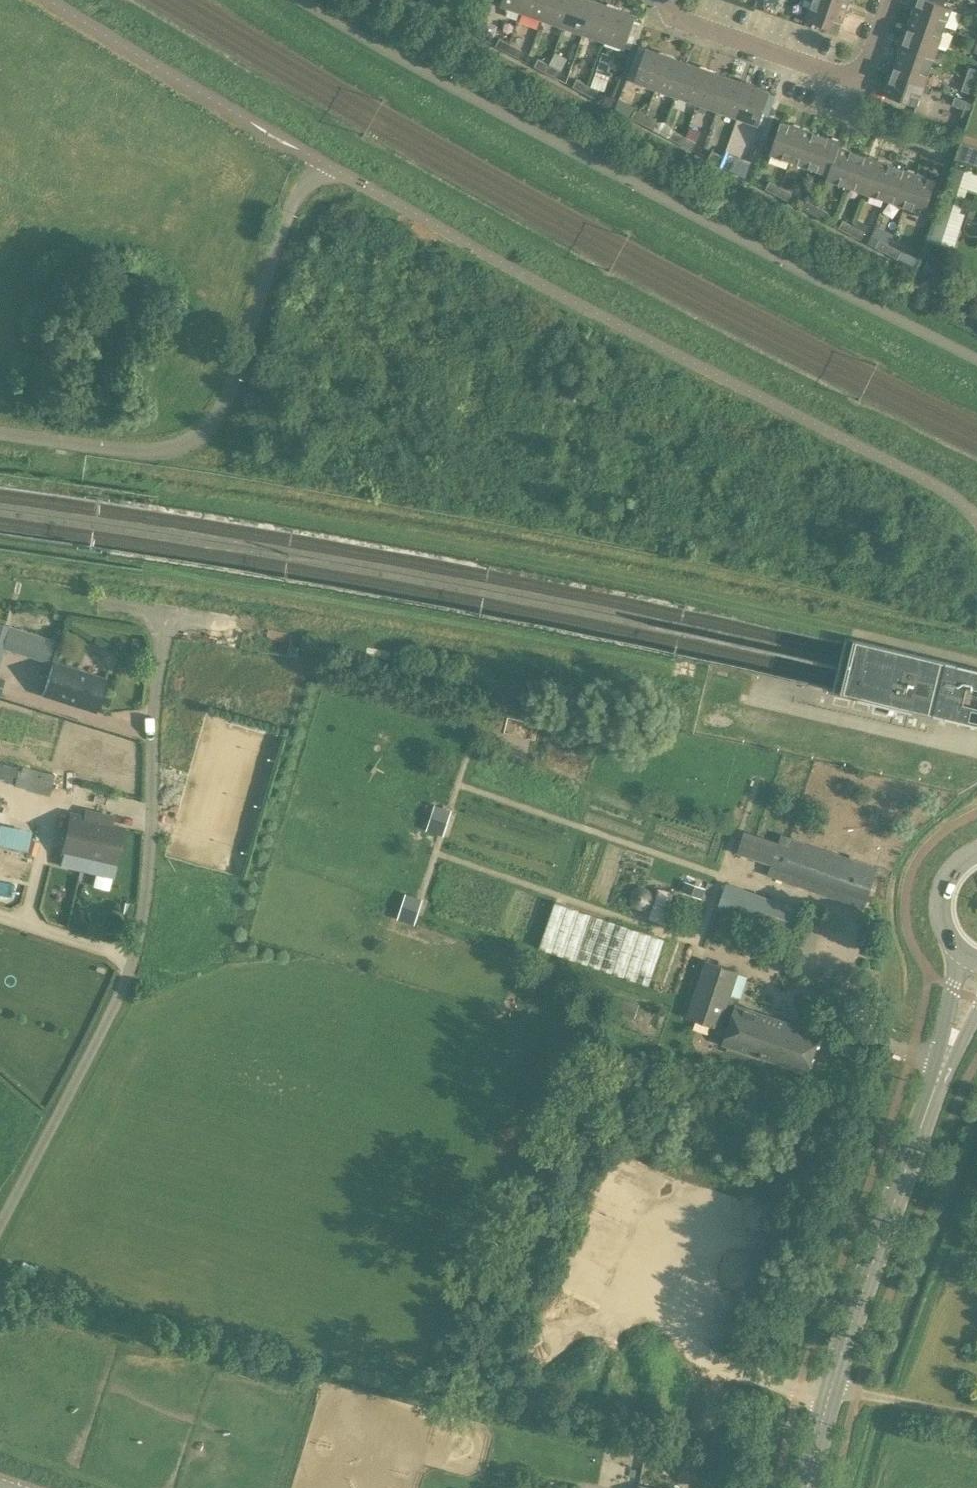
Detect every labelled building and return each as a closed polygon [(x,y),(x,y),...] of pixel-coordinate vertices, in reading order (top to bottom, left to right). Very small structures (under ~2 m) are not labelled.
[(501,4),(522,11),(526,0),(502,0),(501,4)] [(549,0),(526,0),(522,11),(542,18),(549,0)] [(572,0),(549,0),(542,18),(563,25),(572,0)] [(595,0),(572,0),(563,25),(583,33),(595,0)] [(615,7),(595,0),(583,33),(604,40),(615,7)] [(810,7),(806,19),(839,31),(846,10),(817,0),(800,0),(799,3),(810,7)] [(846,10),(850,0),(817,0),(846,10)] [(931,0),(917,0),(912,16),(945,28),(952,7),(931,0)] [(625,47),(636,14),(615,7),(604,40),(625,47)] [(905,35),(938,47),(945,28),(912,16),(905,35)] [(898,55),(931,66),(938,47),(905,35),(898,55)] [(500,37),(495,45),(507,51),(511,43),(500,37)] [(518,57),(522,49),(511,43),(507,51),(518,57)] [(635,80),(656,88),(668,55),(646,47),(635,80)] [(677,95),(688,62),(668,55),(656,88),(677,95)] [(892,74),(924,85),(931,66),(898,55),(892,74)] [(538,58),(534,66),(545,72),(549,64),(538,58)] [(697,102),(709,69),(688,62),(677,95),(697,102)] [(556,78),(560,70),(549,64),(545,72),(556,78)] [(970,66),(965,78),(974,81),(976,71),(976,69),(970,66)] [(717,109),(729,77),(709,69),(697,102),(717,109)] [(604,90),(610,77),(597,72),(591,85),(604,90)] [(885,94),(917,105),(924,85),(892,74),(885,94)] [(738,117),(749,84),(729,77),(717,109),(738,117)] [(577,78),(573,86),(584,92),(588,84),(577,78)] [(961,90),(970,93),(974,81),(965,78),(961,90)] [(595,98),(599,90),(588,84),(584,92),(595,98)] [(759,124),(770,91),(749,84),(738,117),(759,124)] [(967,100),(955,96),(952,104),(971,111),(974,102),(967,100)] [(968,119),(971,111),(964,108),(962,108),(960,116),(968,119)] [(635,109),(631,117),(642,123),(647,115),(635,109)] [(653,129),(658,121),(647,115),(642,123),(653,129)] [(773,145),(770,153),(790,160),(801,128),(781,120),(773,145)] [(809,167),(821,134),(801,128),(790,160),(809,167)] [(674,130),(670,138),(681,144),(685,136),(674,130)] [(839,146),(841,141),(821,134),(809,167),(828,174),(829,174),(839,146)] [(692,149),(696,142),(685,136),(681,144),(692,149)] [(828,174),(826,178),(847,185),(858,153),(839,146),(829,174),(828,174)] [(712,150),(708,158),(720,164),(724,156),(712,150)] [(866,192),(877,159),(858,153),(847,185),(866,192)] [(730,170),(734,162),(724,156),(720,164),(730,170)] [(885,199),(897,166),(877,159),(866,192),(885,199)] [(904,206),(916,173),(897,166),(885,199),(904,206)] [(929,241),(932,242),(949,247),(953,249),(965,214),(960,213),(968,190),(976,193),(976,174),(953,167),(940,206),(929,241)] [(924,213),(936,180),(916,173),(904,206),(924,213)] [(769,180),(765,188),(777,195),(781,187),(769,180)] [(787,200),(792,192),(781,187),(777,195),(787,200)] [(806,200),(802,208),(813,214),(818,206),(806,200)] [(824,220),(828,212),(818,206),(813,214),(824,220)] [(843,220),(839,228),(850,234),(854,226),(843,220)] [(861,239),(865,231),(854,226),(850,234),(861,239)] [(879,239),(875,247),(886,253),(891,245),(879,239)] [(897,259),(901,251),(891,245),(886,253),(897,259)] [(934,292),(928,279),(916,285),(922,298),(934,292)] [(59,642),(9,625),(4,640),(54,657),(59,642)] [(846,636),(843,651),(836,677),(833,690),(976,724),(976,667),(846,636)] [(95,711),(106,677),(53,660),(43,694),(95,711)] [(48,795),(54,774),(21,765),(20,769),(0,763),(0,778),(14,782),(13,785),(48,795)] [(433,802),(425,828),(442,833),(450,807),(433,802)] [(59,865),(112,878),(124,828),(98,822),(98,820),(71,813),(59,865)] [(768,873),(865,907),(879,868),(782,834),(768,873)] [(35,854),(38,841),(30,839),(27,852),(35,854)] [(801,909),(726,883),(718,908),(793,933),(801,909)] [(665,921),(676,891),(658,885),(656,891),(637,884),(631,902),(649,908),(647,915),(665,921)] [(410,923),(419,897),(406,893),(397,919),(410,923)] [(664,938),(554,901),(539,946),(649,984),(664,938)] [(739,970),(707,959),(687,1016),(720,1027),(721,1024),(729,1027),(723,1042),(808,1071),(821,1033),(737,1004),(739,998),(730,995),(739,970)] [(628,999),(627,1001),(616,997),(612,1008),(623,1012),(623,1013),(634,1017),(639,1003),(628,999)]
